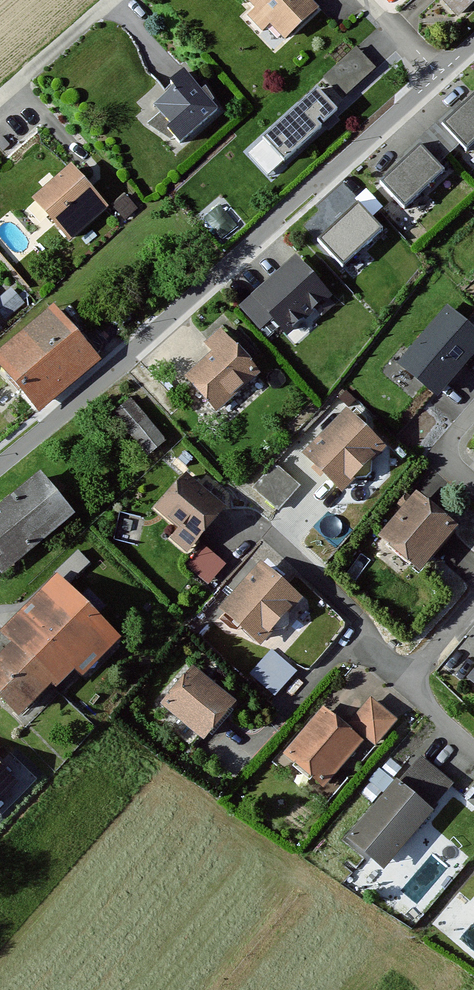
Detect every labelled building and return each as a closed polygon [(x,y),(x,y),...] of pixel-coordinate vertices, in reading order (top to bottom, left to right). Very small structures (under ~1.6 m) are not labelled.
[(310,0),(248,0),(292,44),(322,12),(310,0)] [(458,18),(473,6),(473,0),(441,0),(458,18)] [(356,46),(261,131),(283,156),(379,71),(356,46)] [(219,109),(179,66),(140,102),(180,145),(219,109)] [(447,125),(472,152),(473,150),(473,100),(447,125)] [(448,175),(423,148),(385,183),(410,210),(448,175)] [(109,210),(71,167),(33,199),(71,242),(109,210)] [(359,205),(319,241),(343,268),(382,230),(359,205)] [(330,293),(291,250),(247,289),(286,332),(330,293)] [(448,299),(397,359),(435,391),(473,346),(473,322),(448,299)] [(50,302),(0,345),(0,373),(32,409),(95,353),(50,302)] [(261,375),(228,336),(180,376),(213,415),(261,375)] [(168,438),(130,396),(110,414),(148,456),(168,438)] [(386,447),(346,409),(303,454),(343,492),(386,447)] [(300,485),(274,461),(252,486),(278,509),(300,485)] [(43,469),(0,502),(0,548),(14,566),(79,515),(43,469)] [(225,507),(184,470),(150,508),(172,528),(167,533),(186,550),(225,507)] [(462,530),(414,491),(377,536),(425,575),(462,530)] [(227,562),(204,545),(188,566),(212,583),(227,562)] [(303,595),(265,560),(225,603),(262,638),(303,595)] [(62,569),(0,625),(0,631),(16,649),(50,686),(61,699),(126,640),(62,569)] [(50,686),(16,649),(0,664),(0,693),(19,714),(50,686)] [(299,669),(274,649),(252,675),(278,695),(299,669)] [(462,673),(473,684),(473,660),(462,673)] [(236,701),(187,662),(154,704),(203,742),(236,701)] [(401,718),(371,694),(349,721),(331,706),(292,753),(325,781),(364,735),(377,746),(401,718)] [(460,784),(420,750),(349,833),(389,868),(460,784)] [(0,763),(0,789),(14,775),(0,763)]
